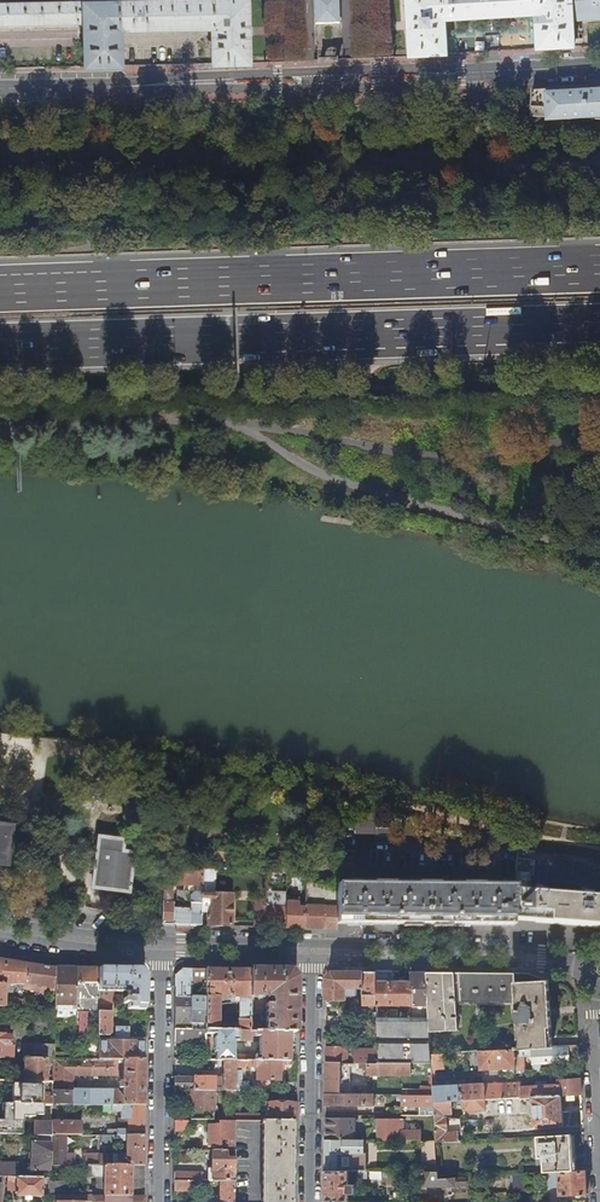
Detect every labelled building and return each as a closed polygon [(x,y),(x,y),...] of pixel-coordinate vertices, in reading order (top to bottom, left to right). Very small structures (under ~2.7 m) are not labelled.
[(335,3),(333,0),(318,0),(315,4),(316,17),(322,21),(331,22),(335,17),(335,3)] [(410,58),(444,56),(443,21),(535,15),(537,50),(572,48),(570,21),(599,19),(599,0),(406,0),(408,26),(410,58)] [(81,23),(81,69),(116,68),(115,31),(209,29),(209,65),(244,64),(243,2),(0,7),(0,24),(81,23)] [(573,88),(534,90),(533,117),(576,119),(599,120),(599,87),(573,88)] [(333,797),(322,795),(321,799),(322,808),(321,814),(331,815),(333,797)] [(0,824),(0,865),(8,866),(14,826),(0,824)] [(124,841),(101,838),(96,882),(95,886),(129,891),(130,887),(132,887),(133,885),(130,884),(134,854),(122,852),(124,841)] [(517,886),(514,920),(599,925),(599,897),(590,896),(590,894),(581,893),(581,895),(544,893),(545,890),(536,890),(536,892),(530,892),(532,860),(519,859),(517,886)] [(204,886),(204,892),(203,925),(232,926),(233,896),(212,895),(212,877),(229,877),(229,869),(204,870),(204,886)] [(204,886),(204,870),(165,870),(164,886),(204,886)] [(339,885),(307,884),(306,908),(306,929),(338,930),(338,924),(339,885)] [(339,885),(338,924),(502,925),(514,925),(514,920),(517,886),(339,884),(339,885)] [(286,928),(287,907),(288,889),(283,889),(282,896),(276,896),(276,907),(272,907),(273,897),(267,897),(267,901),(266,928),(286,928)] [(191,925),(203,925),(204,892),(195,892),(192,894),(192,892),(179,891),(178,910),(174,910),(175,902),(173,902),(172,891),(164,891),(163,924),(178,924),(191,925)] [(266,928),(267,901),(256,900),(255,927),(266,928)] [(286,928),(306,929),(306,908),(287,907),(286,928)] [(4,1006),(5,983),(25,984),(26,984),(27,963),(0,959),(0,1006),(4,1006)] [(27,963),(26,984),(25,984),(25,987),(55,994),(56,967),(27,963)] [(76,1011),(76,968),(56,967),(55,994),(54,1009),(54,1017),(76,1018),(76,1011)] [(98,968),(76,968),(76,1011),(90,1011),(90,1016),(98,1017),(98,1012),(98,968)] [(98,968),(98,1012),(111,1012),(113,1012),(113,991),(127,991),(127,999),(123,999),(123,1003),(127,1003),(127,1009),(145,1009),(145,975),(139,968),(98,968)] [(182,1017),(191,1017),(191,996),(191,988),(192,969),(183,969),(175,975),(175,1024),(179,1024),(182,1021),(182,1017)] [(206,969),(192,969),(191,988),(206,988),(206,969)] [(237,1030),(250,1030),(250,1014),(250,998),(250,970),(206,969),(206,988),(206,997),(206,1023),(206,1030),(219,1030),(219,997),(239,997),(239,1020),(238,1020),(237,1030)] [(265,1031),(290,1031),(296,1031),(296,977),(290,970),(272,970),(250,970),(250,998),(271,998),(271,1004),(265,1003),(265,1031)] [(363,1005),(377,1005),(376,971),(333,971),(326,977),(326,1000),(346,1000),(346,994),(357,994),(357,988),(363,988),(363,1005)] [(377,1020),(378,1050),(378,1063),(411,1063),(432,1063),(431,1055),(430,1032),(426,972),(410,972),(410,980),(393,981),(393,972),(376,971),(377,1005),(411,1005),(411,1017),(377,1017),(377,1020)] [(516,1001),(518,1049),(532,1048),(552,1047),(551,1036),(548,980),(527,973),(426,972),(430,1032),(458,1030),(456,1001),(516,1001)] [(206,997),(191,996),(191,1017),(191,1022),(206,1023),(206,997)] [(347,1008),(340,1008),(340,1016),(366,1016),(366,1010),(347,1010),(347,1008)] [(111,1033),(111,1012),(98,1012),(98,1017),(98,1035),(109,1035),(111,1033)] [(116,1135),(126,1135),(144,1135),(145,1032),(140,1032),(140,1040),(126,1040),(126,1025),(116,1025),(116,1039),(98,1039),(98,1053),(98,1060),(76,1060),(53,1059),(52,1076),(52,1081),(52,1093),(51,1104),(111,1105),(111,1111),(120,1111),(120,1118),(127,1118),(127,1121),(127,1129),(116,1129),(116,1135)] [(206,1033),(206,1030),(191,1030),(175,1030),(175,1044),(179,1044),(179,1041),(205,1041),(206,1038),(206,1033)] [(289,1046),(290,1031),(265,1031),(257,1031),(250,1030),(237,1030),(219,1030),(206,1030),(206,1033),(215,1034),(215,1038),(214,1038),(214,1051),(215,1051),(215,1060),(224,1060),(233,1060),(233,1040),(251,1040),(251,1036),(259,1036),(259,1055),(245,1055),(245,1060),(276,1061),(289,1061),(289,1046)] [(12,1058),(12,1045),(10,1045),(10,1035),(0,1035),(0,1057),(12,1058)] [(25,1044),(24,1058),(40,1058),(47,1059),(53,1059),(53,1045),(25,1044)] [(347,1056),(355,1056),(355,1050),(355,1045),(351,1046),(351,1048),(347,1048),(347,1056)] [(568,1062),(568,1046),(552,1047),(532,1048),(532,1064),(568,1062)] [(326,1062),(349,1063),(368,1063),(378,1063),(378,1050),(355,1050),(355,1056),(355,1058),(347,1058),(347,1056),(347,1048),(326,1048),(326,1062)] [(515,1068),(514,1050),(478,1052),(479,1071),(515,1068)] [(431,1055),(432,1063),(432,1073),(436,1073),(435,1067),(440,1067),(440,1054),(431,1055)] [(47,1059),(40,1058),(24,1058),(24,1071),(7,1071),(7,1081),(52,1081),(52,1076),(46,1075),(47,1059)] [(235,1073),(235,1060),(233,1060),(224,1060),(224,1078),(175,1077),(174,1089),(194,1090),(214,1090),(225,1090),(234,1090),(235,1090),(235,1080),(235,1073)] [(276,1067),(276,1061),(245,1060),(235,1060),(235,1073),(252,1073),(252,1068),(256,1068),(256,1081),(279,1081),(279,1067),(276,1067)] [(349,1063),(326,1062),(325,1088),(325,1094),(341,1094),(341,1083),(345,1083),(345,1081),(349,1081),(349,1063)] [(411,1075),(411,1063),(378,1063),(368,1063),(368,1074),(411,1075)] [(485,1099),(529,1097),(560,1095),(565,1095),(574,1094),(581,1094),(580,1079),(559,1080),(559,1084),(546,1085),(546,1082),(535,1082),(535,1086),(521,1087),(521,1083),(484,1085),(484,1084),(433,1087),(434,1095),(434,1102),(451,1101),(464,1101),(485,1099)] [(235,1080),(235,1090),(252,1091),(253,1081),(235,1080)] [(31,1113),(51,1114),(51,1104),(52,1093),(41,1093),(41,1086),(13,1085),(13,1102),(3,1102),(3,1115),(31,1115),(31,1113)] [(190,1120),(192,1120),(213,1121),(214,1090),(194,1090),(194,1096),(190,1096),(190,1120)] [(234,1090),(225,1090),(225,1103),(234,1103),(234,1090)] [(341,1094),(325,1094),(325,1105),(374,1105),(374,1095),(341,1094)] [(402,1106),(434,1106),(434,1102),(434,1095),(402,1095),(402,1106)] [(563,1125),(560,1095),(529,1097),(529,1101),(532,1101),(534,1126),(563,1125)] [(486,1109),(485,1099),(464,1101),(464,1111),(486,1109)] [(239,1121),(263,1121),(292,1122),(295,1122),(295,1101),(291,1101),(291,1104),(265,1104),(265,1114),(239,1114),(239,1121)] [(436,1133),(436,1141),(436,1143),(457,1141),(457,1133),(445,1133),(445,1130),(447,1130),(447,1118),(444,1118),(444,1113),(452,1113),(451,1101),(434,1102),(434,1106),(436,1133)] [(459,1117),(447,1118),(447,1130),(445,1130),(445,1133),(457,1133),(457,1131),(460,1131),(459,1117)] [(378,1118),(378,1140),(421,1140),(421,1131),(398,1131),(398,1128),(403,1128),(403,1122),(398,1122),(398,1119),(378,1118)] [(39,1133),(50,1134),(51,1123),(34,1123),(34,1121),(8,1121),(8,1119),(0,1119),(0,1133),(39,1133)] [(325,1119),(325,1140),(355,1140),(355,1119),(325,1119)] [(192,1131),(192,1120),(190,1120),(174,1120),(174,1131),(192,1131)] [(50,1134),(65,1134),(81,1134),(81,1121),(53,1121),(51,1123),(50,1134)] [(235,1138),(235,1121),(219,1121),(219,1124),(208,1124),(208,1147),(227,1147),(227,1151),(235,1151),(235,1138)] [(292,1122),(263,1121),(263,1125),(265,1125),(264,1201),(292,1201),(292,1139),(292,1122)] [(49,1170),(49,1164),(50,1164),(50,1134),(39,1133),(39,1142),(31,1142),(31,1170),(49,1170)] [(50,1134),(50,1164),(64,1164),(65,1154),(65,1134),(50,1134)] [(112,1143),(112,1135),(99,1134),(98,1143),(112,1143)] [(543,1158),(544,1173),(559,1172),(573,1171),(572,1134),(537,1136),(538,1159),(543,1158)] [(116,1165),(130,1165),(143,1165),(144,1135),(126,1135),(126,1155),(116,1155),(116,1165)] [(363,1140),(355,1140),(325,1140),(325,1149),(325,1172),(348,1172),(366,1172),(367,1154),(363,1153),(363,1140)] [(436,1143),(436,1141),(425,1141),(423,1141),(423,1173),(438,1173),(436,1143)] [(212,1151),(212,1181),(219,1181),(234,1181),(235,1160),(228,1160),(225,1158),(225,1151),(212,1151)] [(92,1165),(113,1165),(113,1155),(99,1155),(99,1153),(92,1153),(92,1165)] [(65,1154),(64,1164),(75,1164),(75,1155),(65,1154)] [(8,1177),(18,1177),(18,1173),(22,1174),(22,1170),(18,1170),(18,1163),(0,1162),(0,1177),(4,1177),(8,1177)] [(130,1165),(116,1165),(113,1165),(92,1165),(87,1165),(87,1174),(104,1174),(104,1195),(143,1196),(143,1183),(130,1183),(130,1165)] [(143,1183),(143,1165),(130,1165),(130,1183),(143,1183)] [(587,1195),(585,1170),(573,1171),(559,1172),(559,1180),(553,1180),(554,1188),(559,1187),(560,1196),(587,1195)] [(174,1180),(200,1181),(202,1181),(202,1172),(174,1172),(174,1180)] [(348,1172),(325,1172),(325,1186),(325,1201),(328,1201),(348,1201),(348,1195),(355,1195),(355,1185),(348,1185),(348,1172)] [(465,1178),(438,1179),(438,1173),(423,1173),(424,1187),(465,1187),(465,1178)] [(41,1196),(42,1178),(18,1177),(8,1177),(8,1191),(16,1191),(16,1196),(41,1196)] [(200,1191),(200,1181),(174,1180),(174,1191),(200,1191)] [(234,1181),(219,1181),(219,1201),(234,1201),(234,1181)]
